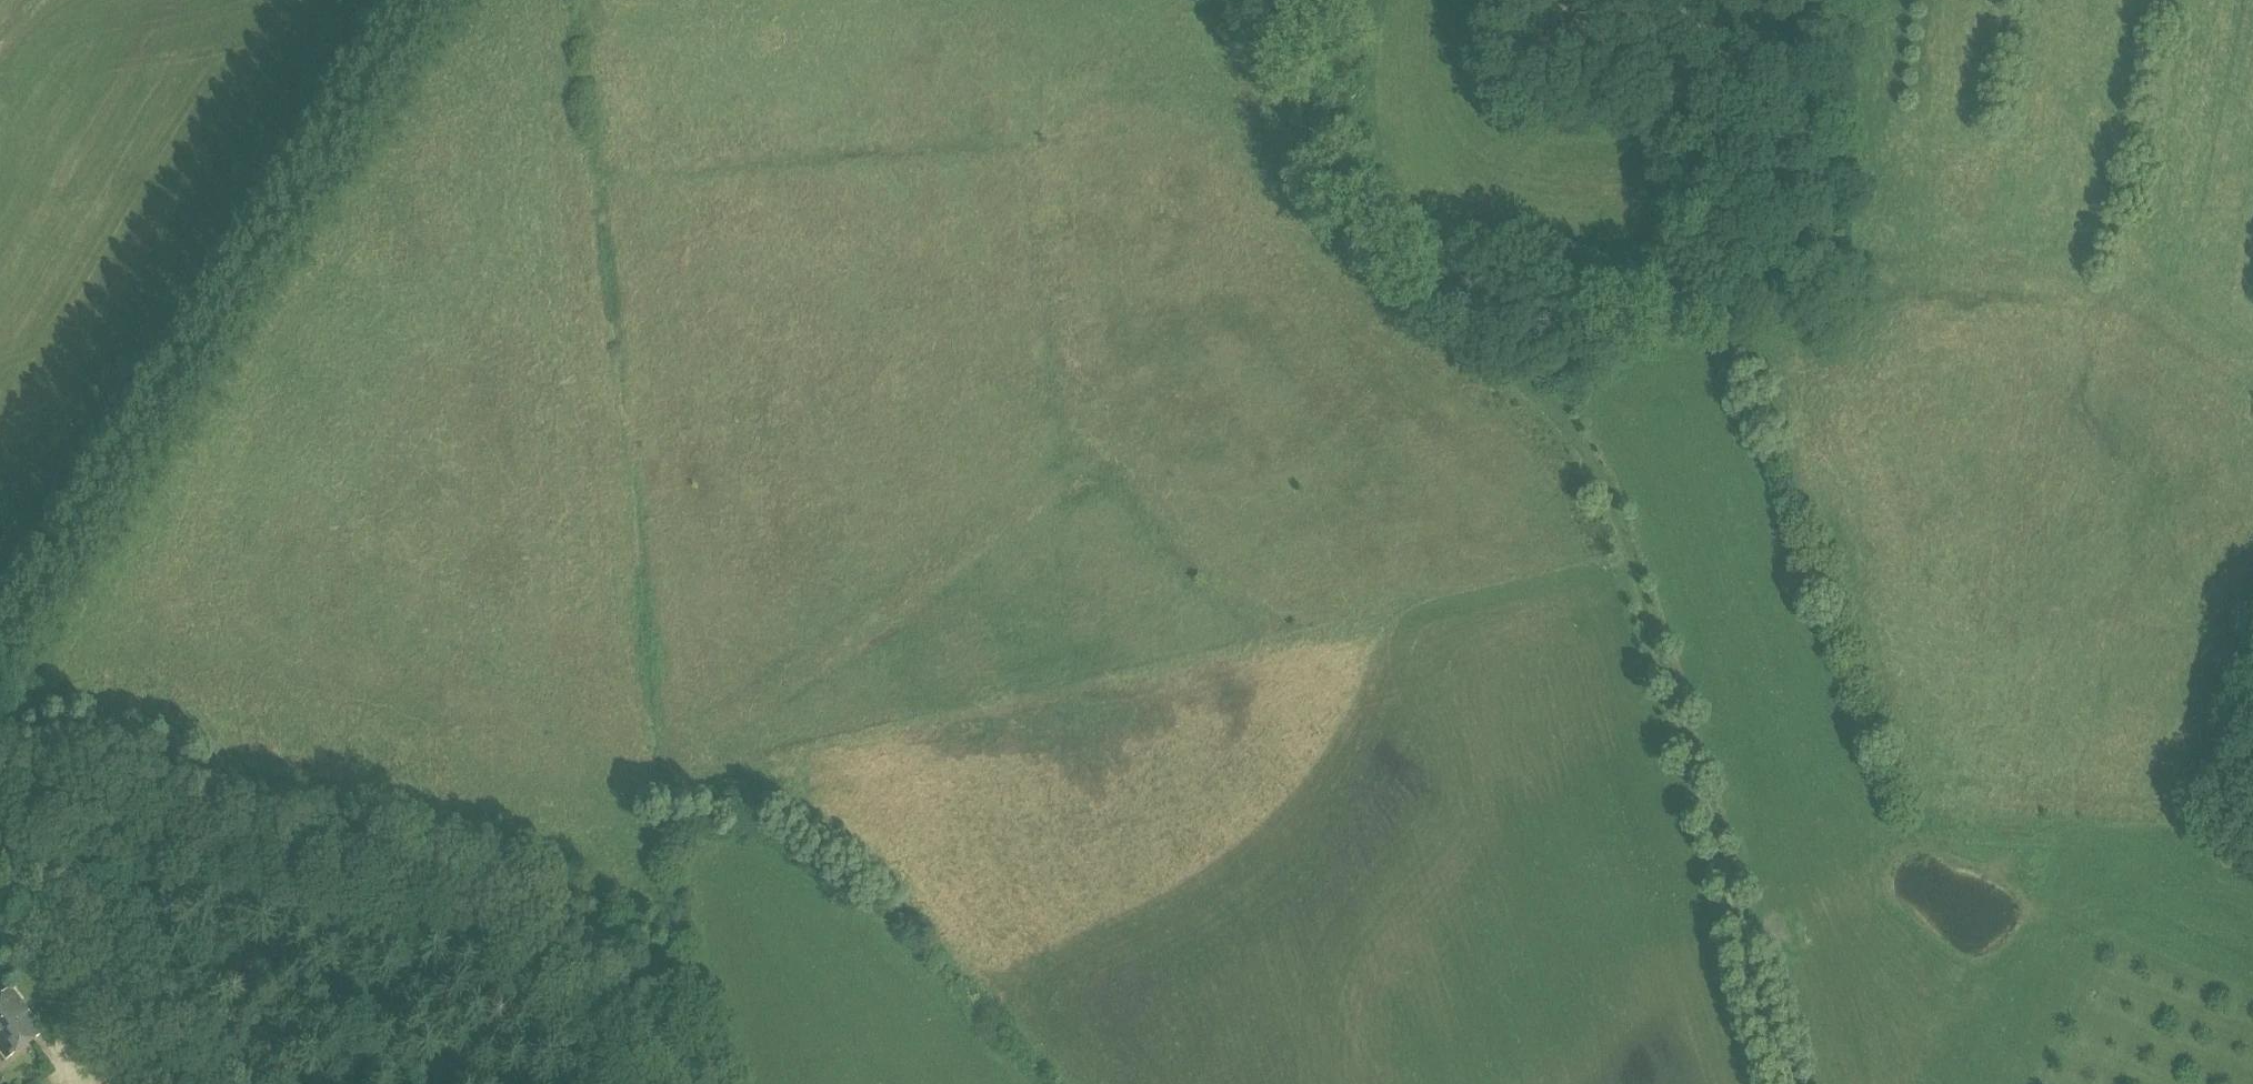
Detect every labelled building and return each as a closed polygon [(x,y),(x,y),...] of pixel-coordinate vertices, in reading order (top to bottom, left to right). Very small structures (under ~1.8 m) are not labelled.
[(7,1058),(44,1030),(10,985),(0,993),(0,1049),(7,1058)] [(130,1069),(111,1083),(140,1083),(130,1069)]
